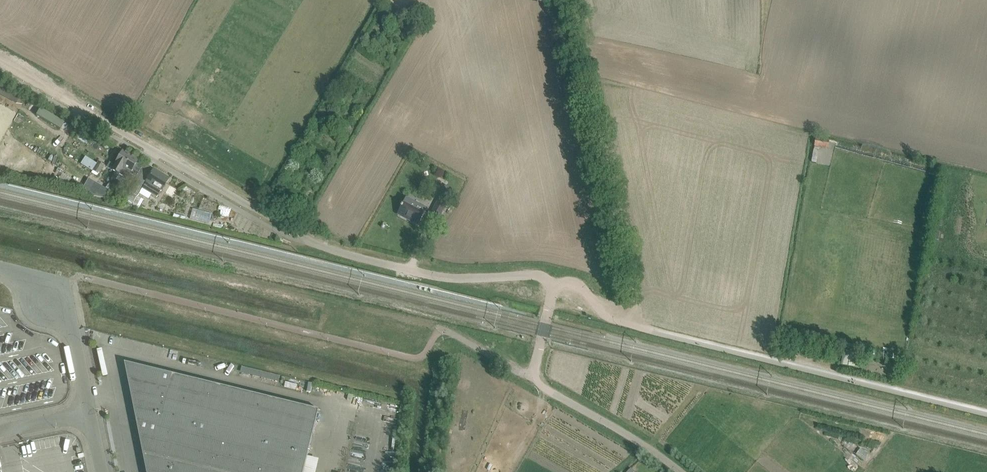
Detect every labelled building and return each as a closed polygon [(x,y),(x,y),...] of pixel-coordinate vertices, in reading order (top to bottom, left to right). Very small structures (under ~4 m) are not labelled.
[(7,104),(5,106),(8,108),(15,99),(0,87),(0,98),(7,104)] [(40,108),(36,115),(61,130),(65,123),(40,108)] [(828,148),(829,140),(815,138),(814,146),(828,148)] [(110,163),(107,167),(111,170),(115,172),(111,178),(116,180),(119,174),(123,168),(124,166),(130,155),(123,151),(118,159),(114,165),(110,163)] [(119,174),(116,180),(123,185),(126,181),(131,173),(139,178),(147,165),(138,160),(130,155),(124,166),(123,168),(119,174)] [(99,162),(92,172),(98,176),(104,165),(99,162)] [(139,178),(131,192),(138,196),(139,194),(148,199),(151,194),(157,198),(157,197),(161,191),(163,187),(169,178),(153,169),(147,165),(139,178)] [(439,196),(430,212),(432,213),(440,217),(443,212),(449,201),(455,190),(445,185),(439,196)] [(103,186),(97,196),(105,198),(110,190),(103,186)] [(407,198),(403,205),(402,207),(399,214),(419,224),(427,209),(407,198)] [(853,367),(856,352),(844,350),(841,365),(853,367)] [(318,410),(172,375),(168,390),(130,381),(137,417),(160,423),(152,457),(145,455),(149,471),(303,471),(318,410)] [(856,458),(861,453),(855,448),(850,453),(856,458)]
